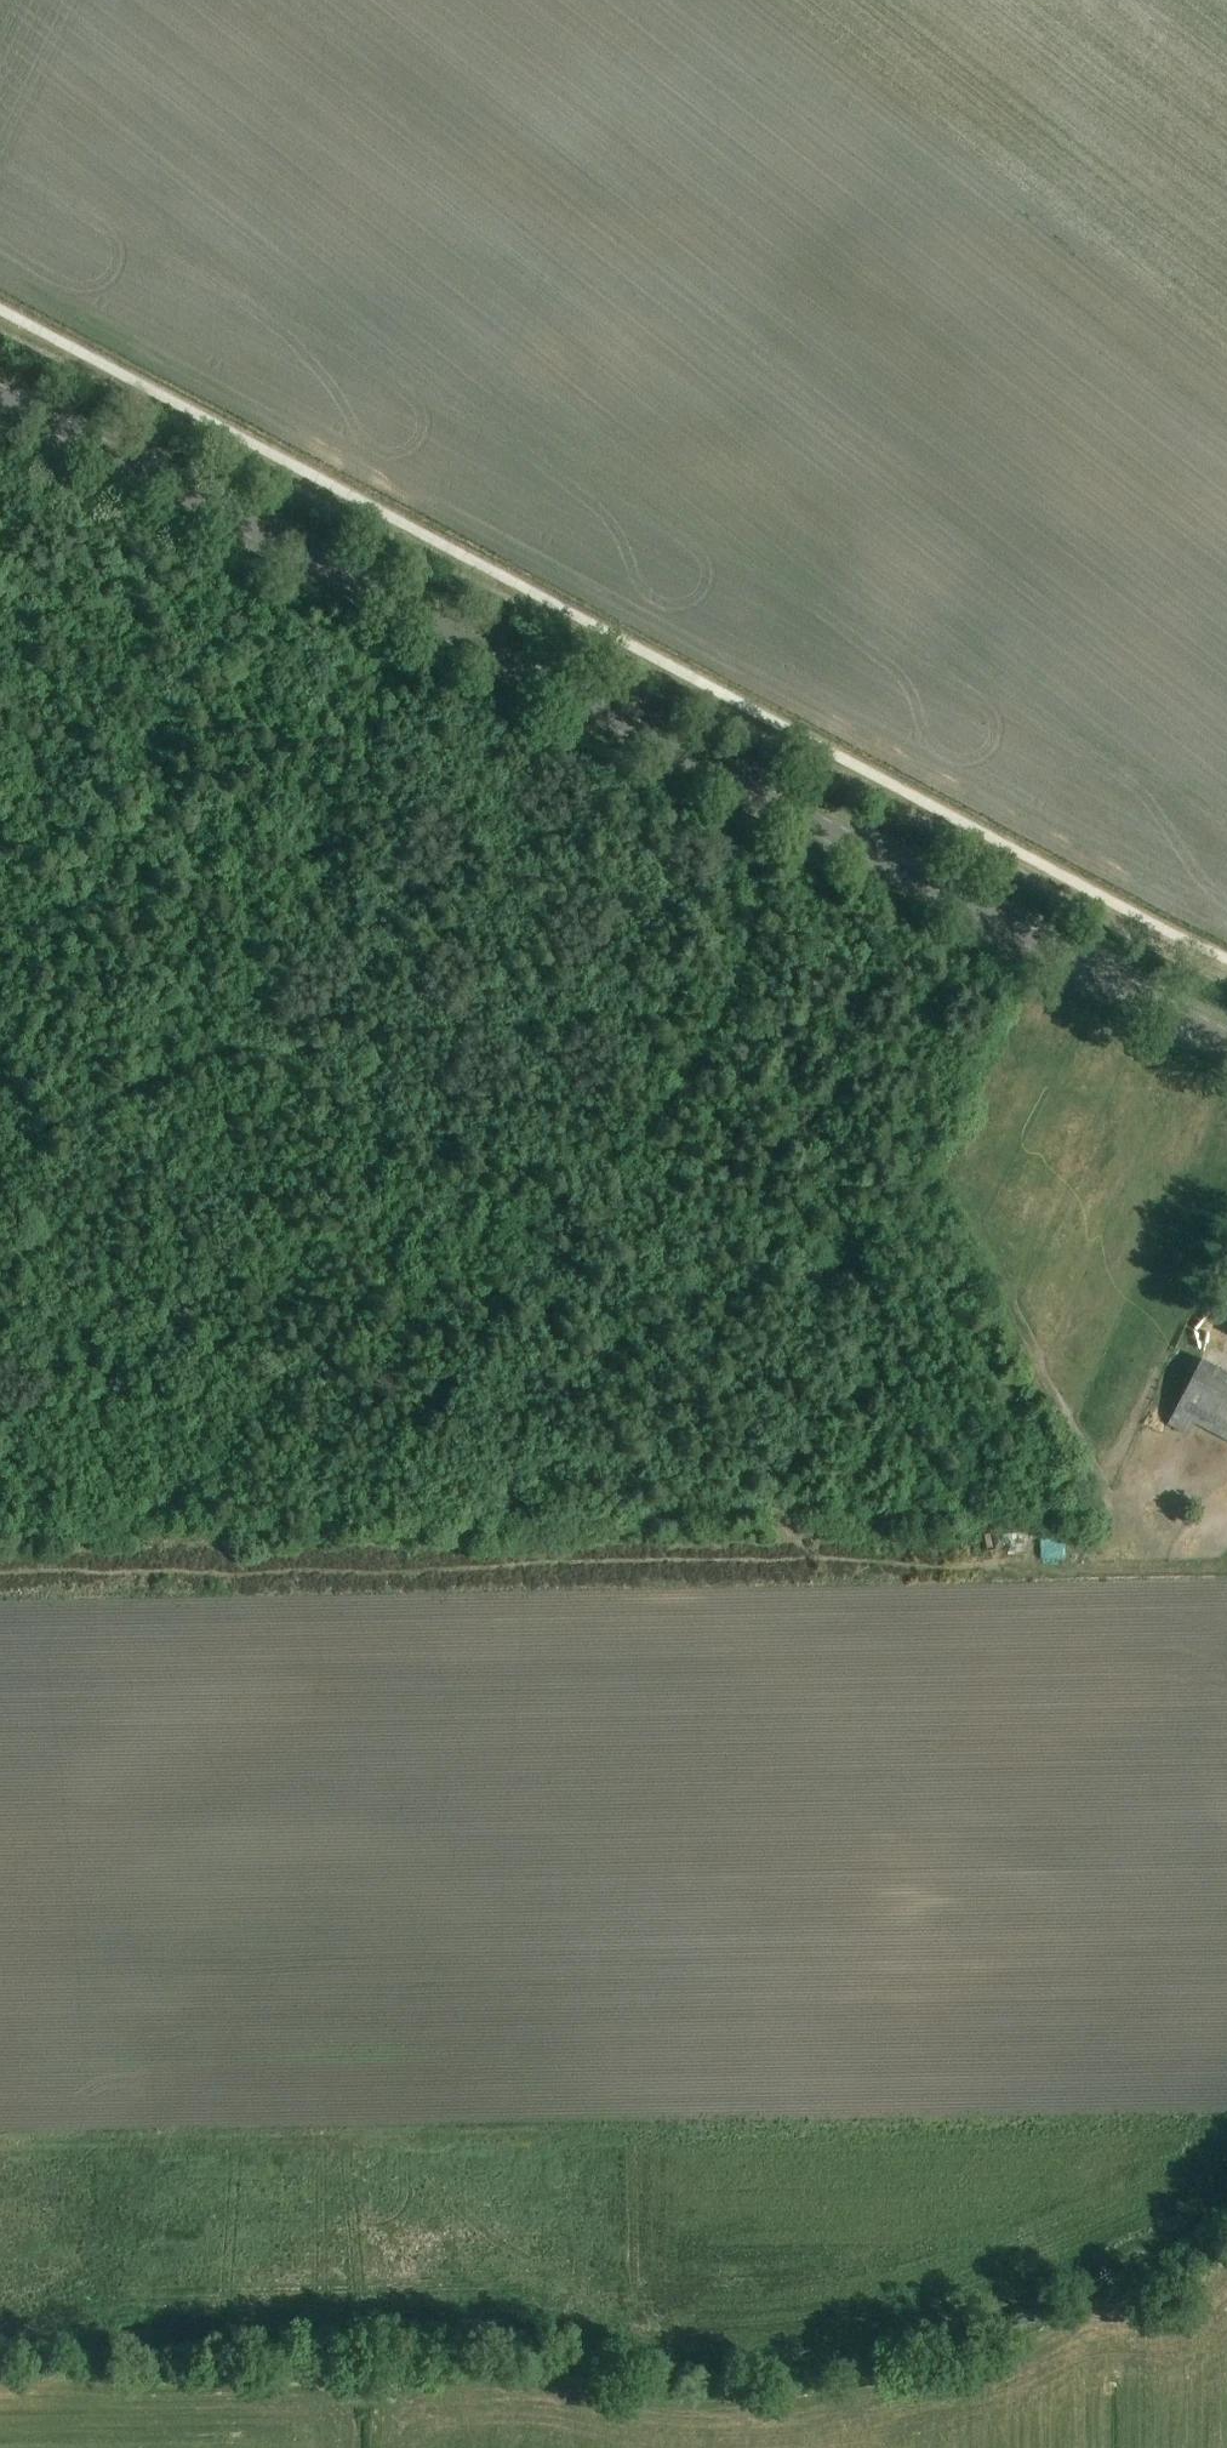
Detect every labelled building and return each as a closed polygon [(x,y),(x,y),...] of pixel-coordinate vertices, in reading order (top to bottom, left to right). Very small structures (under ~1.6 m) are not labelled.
[(1226,1442),(1226,1372),(1202,1360),(1169,1425),(1190,1436),(1195,1426),(1226,1442)]
